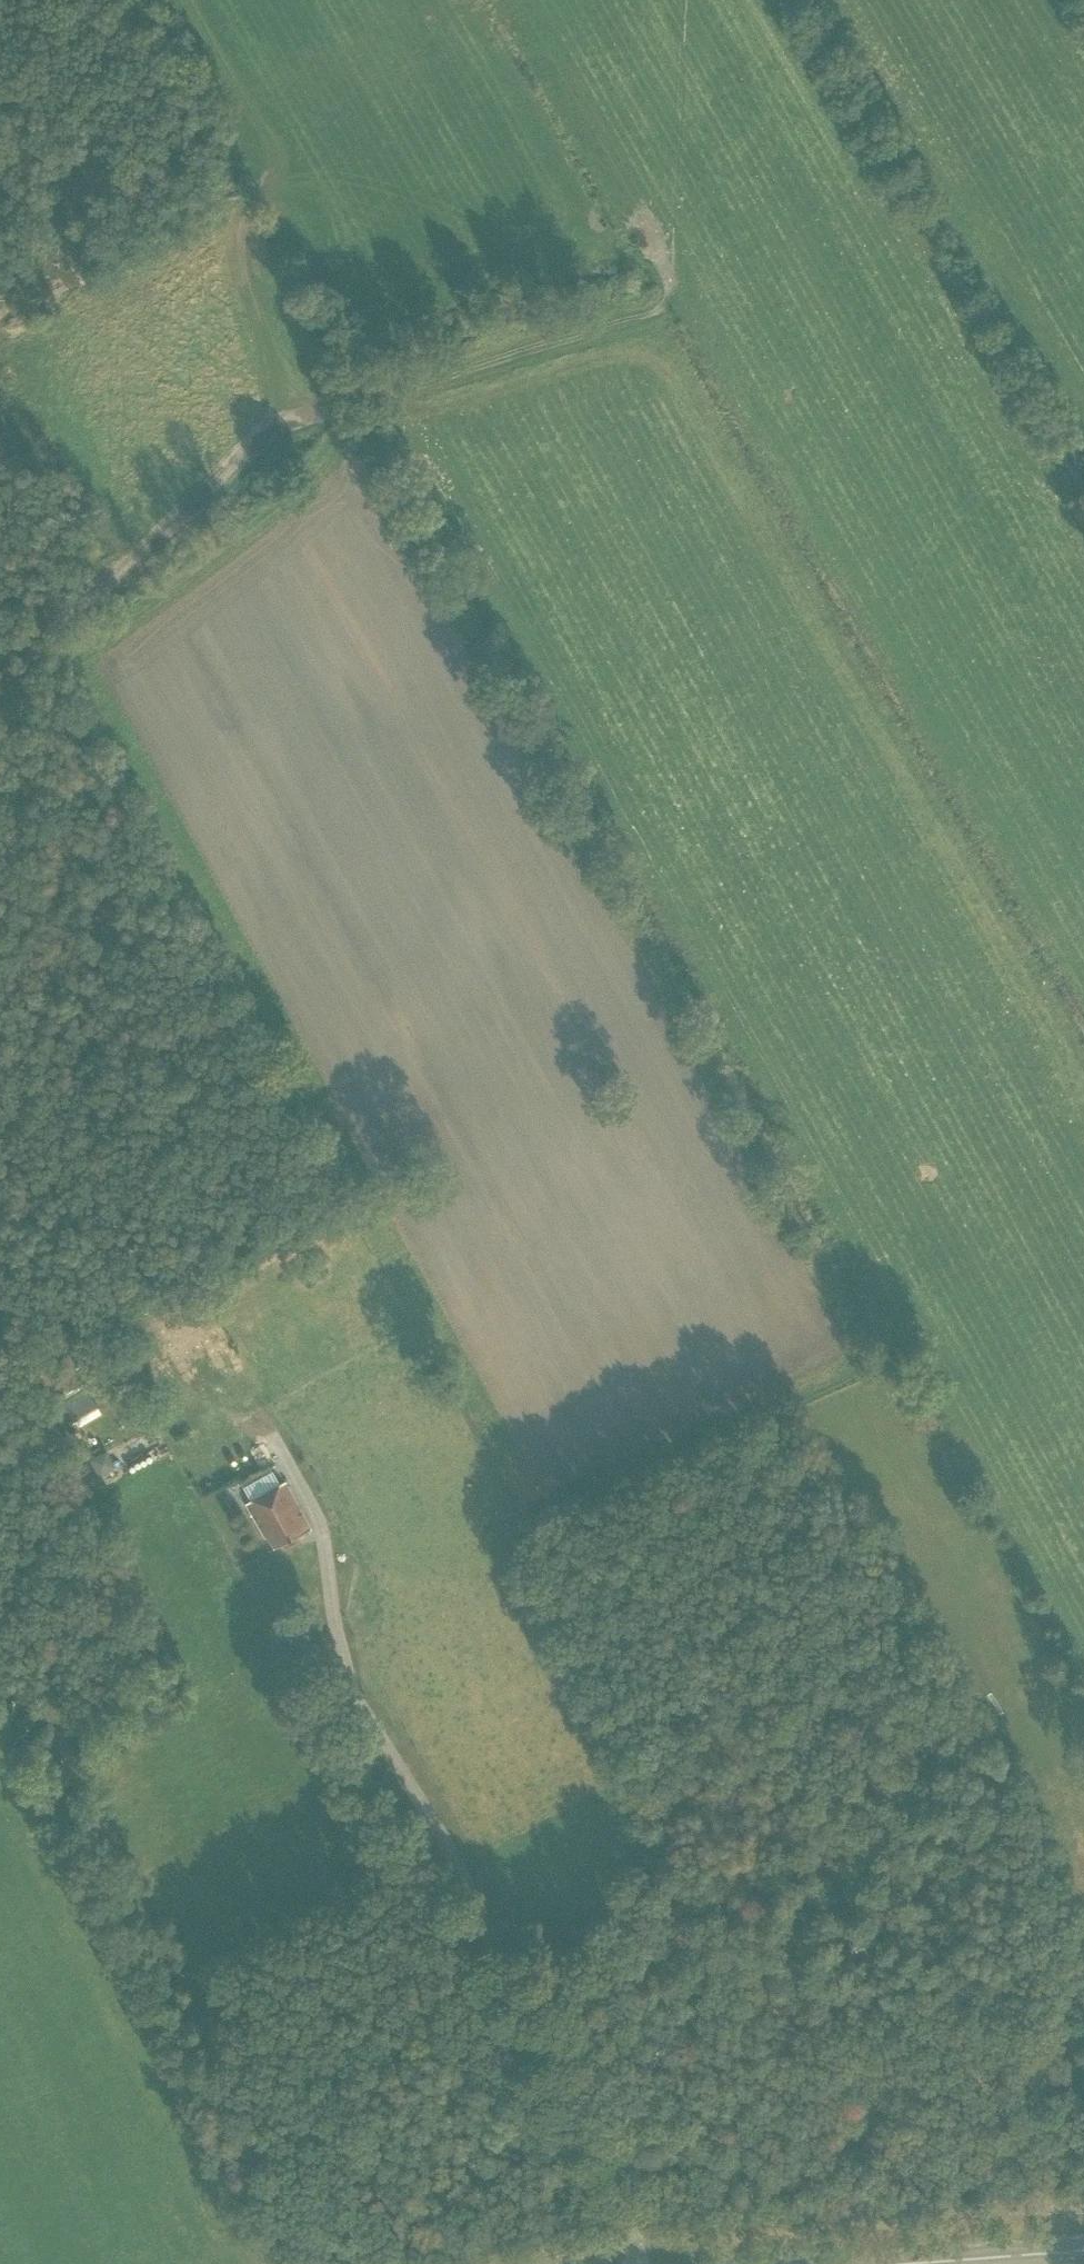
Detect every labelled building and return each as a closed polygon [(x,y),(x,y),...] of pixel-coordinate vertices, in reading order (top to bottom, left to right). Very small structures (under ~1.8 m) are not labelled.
[(265,1475),(279,1468),(266,1441),(252,1449),(265,1475)] [(275,1548),(311,1530),(286,1481),(247,1502),(266,1536),(268,1535),(275,1548)]
